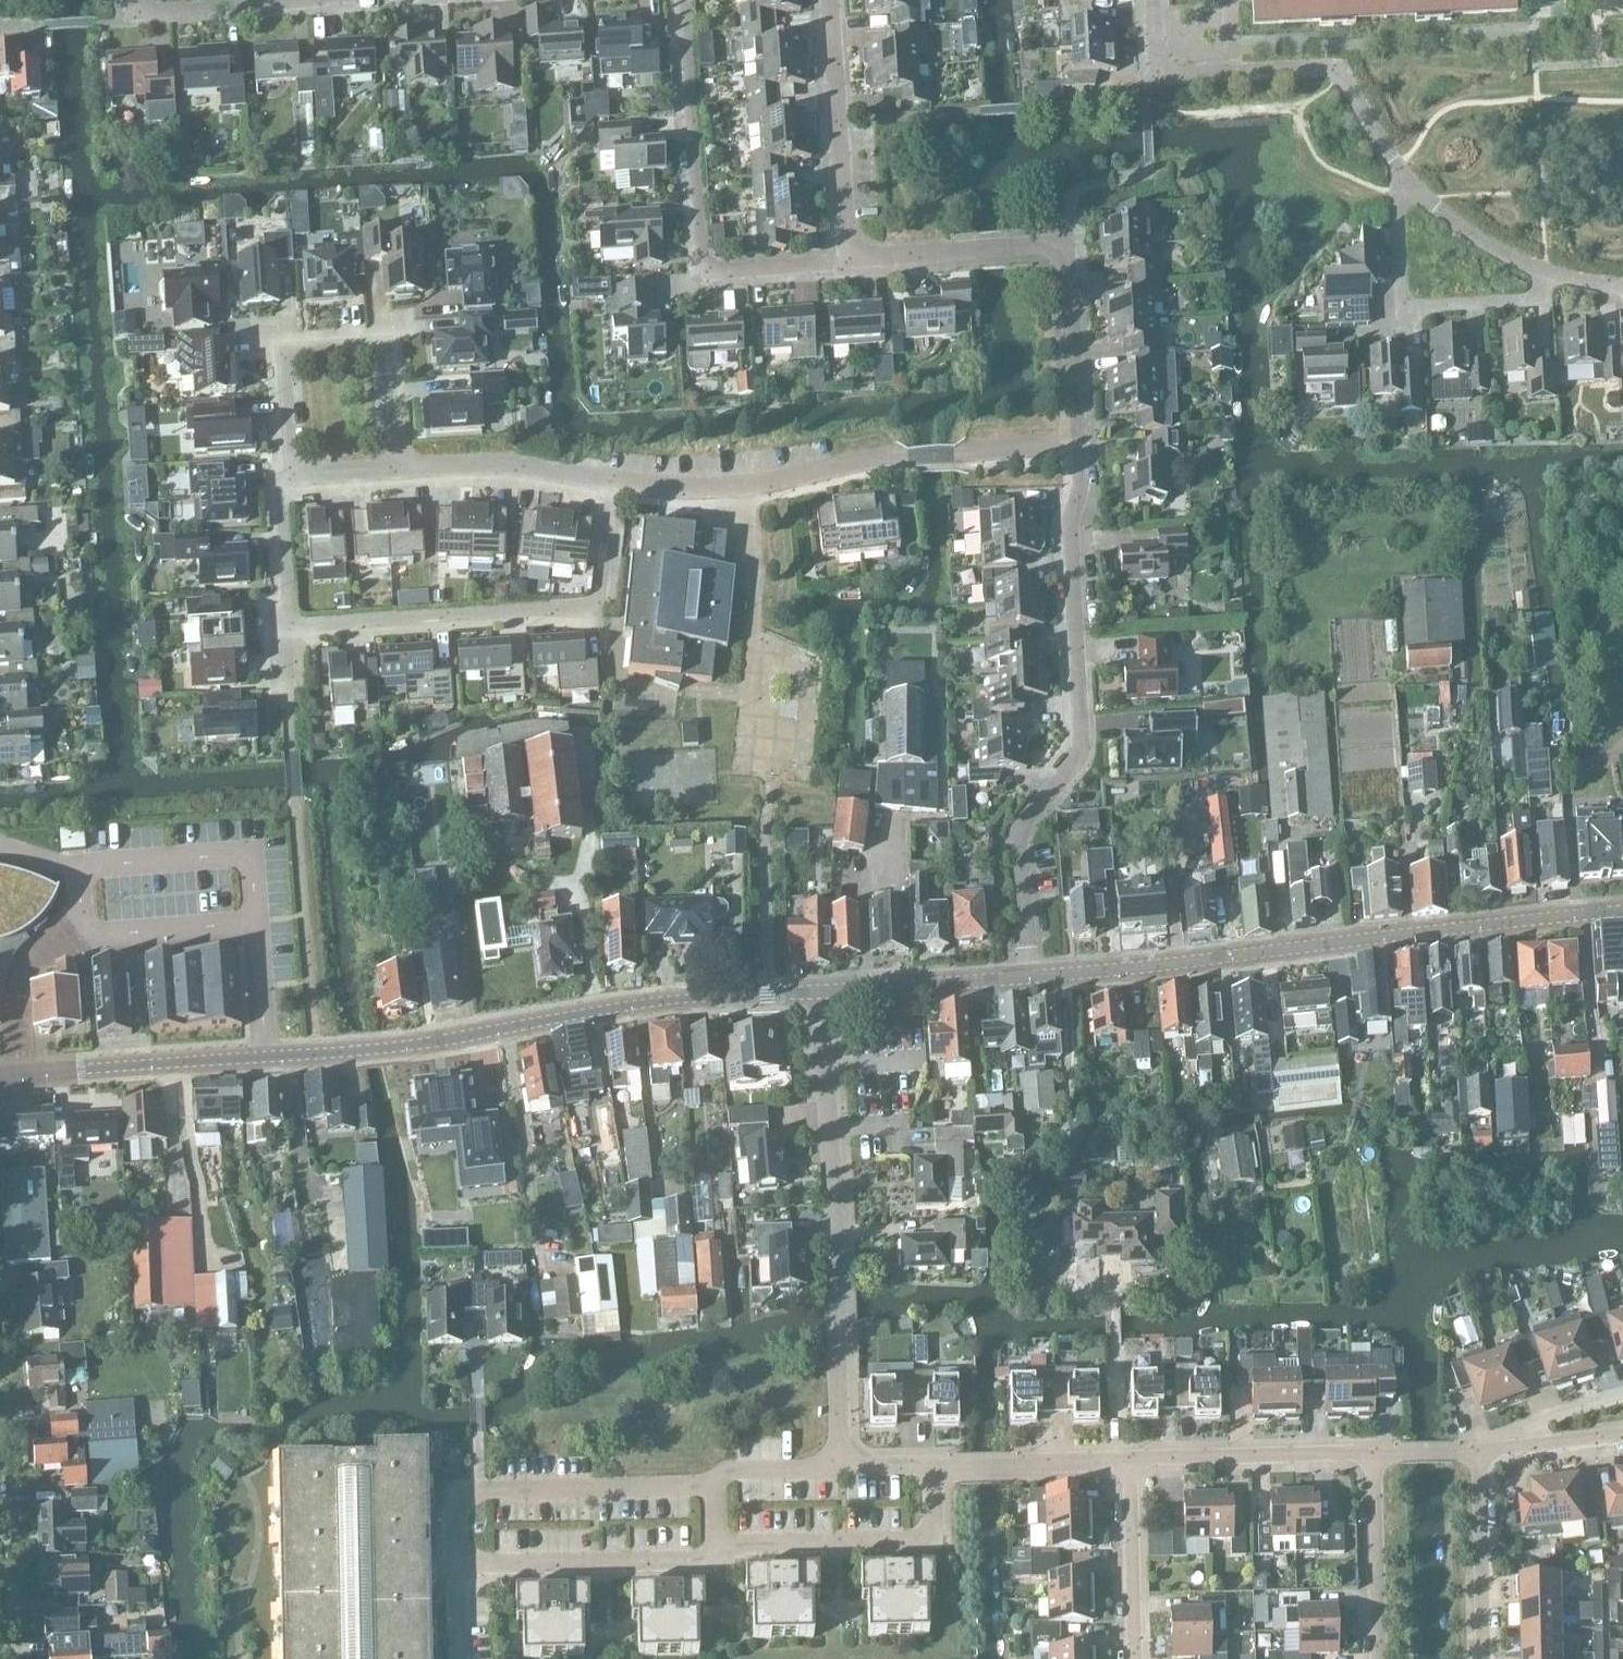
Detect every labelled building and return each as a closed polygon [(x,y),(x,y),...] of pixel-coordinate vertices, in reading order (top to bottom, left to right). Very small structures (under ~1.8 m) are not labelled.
[(742,29),(770,27),(769,13),(800,11),(800,8),(797,8),(796,0),(751,0),(751,4),(741,5),(742,29)] [(868,15),(896,13),(897,27),(925,25),(923,0),(867,0),(868,15)] [(1043,11),(1058,10),(1091,9),(1091,0),(1043,0),(1043,11)] [(1254,24),(1320,21),(1320,26),(1356,24),(1355,14),(1385,12),(1385,18),(1387,18),(1386,12),(1416,11),(1416,21),(1452,19),(1451,14),(1517,11),(1517,0),(1253,0),(1254,24)] [(1058,10),(1059,25),(1060,35),(1071,35),(1072,49),(1115,47),(1114,22),(1092,23),(1091,9),(1058,10)] [(529,39),(539,38),(540,63),(583,60),(580,26),(546,28),(544,11),(527,12),(529,39)] [(597,22),(600,60),(601,78),(633,76),(658,75),(656,44),(640,45),(638,20),(597,22)] [(975,26),(963,26),(963,35),(975,35),(975,26)] [(751,65),(804,62),(804,59),(808,57),(807,44),(803,42),(803,39),(771,41),(770,27),(742,29),(744,53),(754,52),(755,64),(751,65)] [(489,36),(474,37),(472,35),(463,35),(461,38),(457,39),(459,78),(478,76),(479,92),(513,89),(508,29),(488,30),(489,36)] [(872,67),(872,70),(923,66),(917,66),(916,54),(927,53),(925,29),(897,31),(898,45),(871,47),(871,50),(867,53),(868,66),(872,67)] [(395,41),(389,41),(391,71),(406,70),(407,85),(438,83),(437,68),(445,68),(443,37),(441,37),(442,39),(418,41),(418,35),(394,36),(395,41)] [(327,60),(312,61),(314,94),(331,93),(330,78),(375,76),(372,40),(326,43),(327,60)] [(24,82),(25,95),(40,94),(38,66),(24,67),(24,62),(21,62),(20,46),(6,47),(6,45),(0,45),(0,83),(24,82)] [(296,47),(254,50),(256,83),(298,80),(299,95),(314,94),(312,61),(297,63),(296,47)] [(1115,47),(1072,49),(1072,63),(1061,64),(1062,88),(1095,87),(1094,72),(1117,71),(1115,47)] [(226,107),(221,107),(221,109),(244,107),(242,74),(228,75),(227,49),(208,50),(208,54),(180,56),(182,92),(225,90),(226,107)] [(110,99),(112,99),(112,96),(146,93),(147,108),(174,106),(172,71),(171,71),(171,72),(155,74),(154,57),(130,59),(129,55),(107,57),(110,99)] [(746,79),(748,103),(776,101),(775,87),(806,85),(805,81),(802,82),(801,63),(804,63),(804,62),(751,65),(751,66),(755,66),(756,78),(746,79)] [(923,66),(872,70),(872,72),(869,75),(870,88),(874,90),(874,93),(901,91),(902,105),(930,103),(928,79),(918,80),(917,67),(923,67),(923,66)] [(740,89),(741,68),(726,67),(725,88),(740,89)] [(594,84),(581,85),(582,103),(595,102),(594,94),(594,84)] [(756,138),(756,139),(809,136),(809,135),(806,135),(804,113),(777,115),(776,101),(748,103),(749,126),(759,126),(760,138),(756,138)] [(742,107),(725,103),(721,120),(738,124),(742,107)] [(525,106),(512,107),(513,127),(526,126),(525,110),(525,106)] [(609,111),(596,112),(596,119),(610,118),(609,111)] [(651,172),(653,172),(665,171),(662,139),(630,141),(629,124),(598,126),(600,154),(614,153),(616,174),(629,173),(630,183),(634,191),(649,190),(652,182),(651,172)] [(0,128),(0,152),(2,150),(1,142),(10,142),(9,128),(0,128)] [(751,153),(753,176),(781,175),(780,161),(811,158),(811,155),(807,155),(806,137),(809,136),(756,139),(756,140),(760,139),(761,152),(751,153)] [(5,189),(3,166),(0,166),(0,203),(16,202),(15,188),(5,189)] [(781,175),(753,176),(755,200),(758,200),(759,213),(761,213),(814,209),(811,209),(810,187),(796,188),(795,174),(781,175)] [(63,199),(42,201),(43,215),(64,214),(63,199)] [(9,228),(8,217),(17,216),(16,202),(0,203),(0,228),(9,228)] [(1158,206),(1115,209),(1116,223),(1100,224),(1100,227),(1103,227),(1104,246),(1101,246),(1101,247),(1155,244),(1155,243),(1150,243),(1149,231),(1159,230),(1158,206)] [(619,214),(584,217),(586,236),(600,235),(601,251),(634,249),(635,266),(662,264),(659,211),(631,213),(631,208),(618,209),(619,214)] [(814,209),(761,213),(761,214),(766,213),(767,226),(756,226),(758,250),(786,249),(785,234),(816,232),(816,229),(813,229),(811,210),(814,210),(814,209)] [(308,218),(292,219),(293,237),(309,236),(308,218)] [(364,232),(366,262),(384,261),(386,295),(394,295),(398,298),(412,297),(415,293),(423,293),(419,241),(393,242),(392,230),(364,232)] [(239,257),(243,305),(279,303),(276,264),(293,263),(291,235),(263,237),(264,256),(239,257)] [(303,274),(304,292),(308,292),(308,301),(352,298),(350,269),(363,269),(361,236),(338,238),(338,247),(314,248),(315,257),(305,257),(306,274),(303,274)] [(1341,278),(1323,279),(1325,301),(1370,299),(1369,283),(1384,283),(1382,237),(1361,238),(1361,256),(1340,257),(1341,278)] [(0,241),(0,278),(11,277),(22,276),(20,257),(15,252),(9,252),(8,240),(0,241)] [(1133,268),(1134,282),(1162,280),(1161,257),(1151,257),(1150,245),(1155,245),(1155,244),(1101,247),(1101,248),(1104,247),(1106,269),(1133,268)] [(461,255),(446,256),(449,290),(463,289),(465,310),(493,308),(491,287),(495,287),(492,252),(479,253),(478,249),(461,250),(461,255)] [(165,287),(165,299),(170,303),(171,310),(179,309),(180,329),(208,327),(207,308),(218,307),(217,293),(221,293),(220,272),(207,273),(202,268),(190,269),(186,274),(169,275),(169,283),(165,287)] [(3,315),(1,292),(12,291),(11,277),(0,278),(0,315),(3,315)] [(610,280),(575,282),(576,298),(611,296),(610,280)] [(1105,320),(1105,321),(1158,318),(1158,317),(1154,317),(1153,305),(1163,304),(1162,280),(1134,282),(1135,296),(1104,298),(1104,301),(1107,301),(1108,320),(1105,320)] [(620,320),(612,320),(613,340),(621,340),(627,345),(628,362),(648,361),(648,358),(652,357),(652,356),(666,355),(664,335),(661,336),(659,317),(650,318),(650,308),(651,308),(650,285),(634,286),(618,287),(620,320)] [(941,287),(942,302),(905,305),(907,338),(953,335),(952,314),(970,312),(968,285),(941,287)] [(847,305),(847,309),(829,311),(831,348),(883,344),(881,303),(879,303),(880,307),(860,308),(860,305),(847,305)] [(762,313),(765,351),(792,349),(793,360),(815,359),(812,309),(762,313)] [(512,314),(504,315),(505,331),(513,331),(512,314)] [(720,319),(720,320),(686,322),(688,355),(689,367),(691,371),(695,372),(703,371),(707,369),(709,365),(708,354),(742,351),(740,314),(724,316),(723,316),(721,317),(721,318),(720,319)] [(0,315),(0,353),(16,352),(14,327),(3,328),(3,315),(0,315)] [(436,345),(432,345),(433,361),(438,360),(438,370),(487,366),(485,344),(493,344),(491,315),(461,318),(462,333),(436,335),(436,345)] [(1158,318),(1105,321),(1108,321),(1109,343),(1122,342),(1123,357),(1138,356),(1166,354),(1165,331),(1155,331),(1154,319),(1158,318)] [(1434,394),(1471,392),(1486,391),(1485,364),(1469,364),(1468,333),(1464,333),(1464,331),(1459,327),(1450,327),(1445,332),(1445,334),(1431,335),(1434,394)] [(1564,330),(1566,368),(1593,366),(1594,382),(1620,381),(1619,354),(1603,355),(1602,328),(1564,330)] [(1503,331),(1506,375),(1527,374),(1529,399),(1555,398),(1554,368),(1538,369),(1536,330),(1503,331)] [(179,336),(182,379),(195,378),(196,395),(235,392),(233,363),(231,346),(219,347),(218,333),(179,336)] [(165,336),(149,337),(150,353),(166,352),(165,336)] [(1358,366),(1345,367),(1344,350),(1325,351),(1324,336),(1297,337),(1298,352),(1303,352),(1305,385),(1335,384),(1336,408),(1360,407),(1358,366)] [(1419,365),(1405,366),(1404,349),(1371,351),(1373,397),(1397,396),(1398,413),(1421,412),(1419,365)] [(8,390),(6,366),(17,365),(16,352),(0,353),(0,390),(8,390)] [(1214,372),(1230,372),(1229,352),(1213,353),(1214,372)] [(1109,394),(1162,392),(1162,391),(1158,391),(1157,379),(1167,378),(1166,354),(1138,356),(1139,370),(1108,372),(1108,375),(1111,375),(1112,394),(1109,394)] [(431,399),(433,431),(482,428),(480,406),(504,404),(502,376),(470,378),(472,396),(431,399)] [(737,377),(739,396),(755,395),(754,376),(737,377)] [(21,426),(20,412),(9,413),(8,390),(0,390),(0,427),(21,426)] [(1170,428),(1169,414),(1176,414),(1175,391),(1162,392),(1109,394),(1109,396),(1106,399),(1106,412),(1110,414),(1110,417),(1141,415),(1142,430),(1170,428)] [(254,432),(249,432),(248,416),(234,417),(233,403),(187,406),(188,432),(194,432),(195,452),(207,451),(208,455),(230,454),(230,449),(234,449),(235,453),(255,452),(254,432)] [(143,413),(127,414),(128,427),(143,426),(144,426),(143,413)] [(13,464),(23,463),(23,462),(31,462),(28,431),(21,431),(21,426),(0,427),(0,465),(13,464)] [(1492,426),(1467,427),(1468,445),(1492,443),(1492,426)] [(1171,483),(1169,461),(1183,460),(1182,437),(1154,439),(1155,451),(1142,452),(1140,452),(1138,454),(1137,455),(1137,456),(1137,457),(1138,470),(1125,471),(1126,504),(1150,503),(1150,498),(1153,498),(1153,501),(1155,503),(1157,504),(1160,505),(1163,504),(1165,502),(1166,500),(1167,498),(1166,483),(1171,483)] [(144,438),(129,439),(130,450),(131,464),(147,463),(146,461),(145,461),(144,438)] [(26,501),(25,487),(23,463),(0,465),(0,502),(26,501)] [(201,502),(195,503),(196,522),(202,522),(203,526),(246,523),(246,519),(250,519),(249,497),(244,497),(243,479),(230,480),(229,464),(190,467),(192,497),(201,496),(201,502)] [(141,471),(127,472),(130,509),(145,508),(145,502),(149,502),(147,469),(141,470),(141,471)] [(878,495),(855,497),(861,556),(887,554),(886,550),(900,548),(894,498),(878,500),(878,495)] [(861,556),(855,497),(832,500),(833,505),(817,507),(822,558),(836,556),(837,559),(861,556)] [(978,500),(980,536),(1038,533),(1038,532),(1041,528),(1041,517),(1037,514),(1037,510),(1007,511),(1006,499),(978,500)] [(399,505),(386,506),(390,566),(413,564),(413,561),(425,560),(421,509),(399,511),(399,505)] [(447,565),(470,565),(472,506),(459,505),(459,511),(437,510),(435,561),(447,561),(447,565)] [(390,566),(386,506),(373,507),(374,512),(352,514),(355,564),(367,564),(367,567),(390,566)] [(472,506),(470,565),(493,566),(493,563),(505,563),(507,512),(484,511),(485,506),(472,506)] [(300,508),(302,534),(308,534),(308,547),(309,547),(311,571),(335,570),(334,566),(347,565),(343,515),(321,516),(320,511),(316,511),(316,507),(300,508)] [(0,511),(0,564),(2,564),(2,563),(17,562),(17,561),(15,526),(38,524),(37,509),(0,511)] [(529,569),(551,571),(558,512),(545,511),(545,516),(523,513),(517,564),(529,565),(529,569)] [(558,512),(551,571),(574,574),(575,570),(586,572),(592,521),(570,519),(571,513),(558,512)] [(654,682),(679,691),(683,679),(712,682),(715,648),(727,649),(735,571),(723,570),(727,535),(698,532),(696,520),(670,523),(670,529),(643,527),(639,561),(632,561),(625,639),(632,639),(628,674),(655,677),(654,682)] [(1121,549),(1123,582),(1166,579),(1165,558),(1186,557),(1185,531),(1159,532),(1159,547),(1121,549)] [(1017,557),(1020,556),(1040,555),(1039,552),(1043,549),(1042,537),(1038,534),(1038,533),(980,536),(982,571),(1010,570),(1017,569),(1017,557)] [(175,538),(177,563),(199,562),(200,587),(248,584),(246,547),(208,550),(207,536),(175,538)] [(6,615),(5,614),(21,613),(21,612),(18,577),(32,576),(31,560),(17,561),(17,562),(2,563),(2,564),(3,577),(0,577),(0,615),(6,615)] [(984,606),(996,606),(1042,603),(1042,602),(1039,603),(1038,580),(1011,582),(1010,570),(982,571),(984,606)] [(1450,668),(1445,582),(1402,585),(1407,671),(1450,668)] [(428,591),(416,592),(417,607),(430,606),(428,591)] [(199,627),(200,646),(244,643),(242,617),(229,618),(228,603),(187,606),(189,627),(199,627)] [(985,620),(986,642),(1014,640),(1013,628),(1043,626),(1043,623),(1040,623),(1039,604),(1042,604),(1042,603),(996,606),(996,619),(985,620)] [(9,665),(24,664),(24,663),(22,628),(35,627),(34,611),(21,612),(21,613),(5,614),(6,615),(6,628),(2,628),(2,631),(0,631),(0,666),(9,665)] [(155,624),(138,625),(139,648),(156,647),(155,624)] [(581,638),(533,642),(533,640),(532,640),(534,667),(557,666),(559,694),(599,692),(597,662),(584,663),(582,636),(581,636),(581,638)] [(1125,667),(1127,702),(1175,700),(1174,665),(1169,666),(1167,639),(1139,640),(1141,666),(1125,667)] [(1020,640),(986,642),(987,664),(999,663),(999,677),(1046,674),(1046,673),(1042,673),(1041,651),(1021,652),(1020,640)] [(459,647),(459,645),(458,645),(460,673),(483,671),(485,699),(525,697),(523,667),(510,668),(508,641),(507,642),(507,643),(459,647)] [(244,643),(200,646),(202,666),(191,666),(193,688),(234,685),(233,670),(246,669),(244,643)] [(429,649),(381,652),(381,650),(380,650),(382,678),(405,676),(407,705),(433,703),(434,710),(454,708),(452,672),(432,674),(430,647),(429,647),(429,649)] [(338,651),(322,652),(323,678),(329,678),(330,691),(331,691),(332,715),(356,713),(356,710),(379,708),(376,664),(365,665),(364,658),(342,660),(342,655),(338,655),(338,651)] [(13,716),(28,715),(28,714),(25,679),(39,678),(38,662),(24,663),(24,664),(9,665),(10,678),(5,679),(5,682),(0,682),(0,717),(13,716)] [(879,765),(875,809),(937,812),(938,698),(924,698),(924,666),(887,666),(886,765),(879,765)] [(1046,674),(999,677),(1000,690),(988,691),(989,703),(973,704),(973,715),(1024,712),(1024,698),(1047,697),(1047,694),(1050,691),(1050,678),(1046,676),(1046,674)] [(1447,688),(1448,705),(1465,704),(1464,688),(1447,688)] [(203,714),(203,718),(194,718),(196,741),(205,740),(205,744),(257,741),(255,710),(235,712),(234,694),(203,696),(205,714),(203,714)] [(1498,696),(1500,735),(1522,735),(1520,695),(1498,696)] [(1226,704),(1203,706),(1204,719),(1227,718),(1226,704)] [(1438,729),(1438,709),(1417,709),(1418,730),(1438,729)] [(13,716),(14,729),(9,730),(9,732),(0,733),(0,768),(31,766),(31,765),(45,764),(41,713),(28,714),(28,715),(13,716)] [(1150,734),(1123,736),(1125,774),(1181,771),(1180,748),(1196,747),(1195,716),(1149,719),(1150,734)] [(978,735),(979,749),(1025,746),(1022,746),(1021,724),(966,726),(967,736),(978,735)] [(1289,820),(1333,816),(1326,725),(1300,727),(1304,775),(1286,777),(1289,820)] [(1542,727),(1523,729),(1525,755),(1545,753),(1542,727)] [(1025,746),(979,749),(980,762),(968,763),(969,785),(997,784),(996,771),(1027,769),(1026,766),(1023,766),(1022,747),(1025,747),(1025,746)] [(463,762),(471,826),(491,824),(491,826),(534,821),(536,843),(535,842),(538,862),(550,860),(548,842),(582,838),(571,749),(483,759),(463,762)] [(1525,755),(1528,781),(1529,799),(1555,796),(1553,768),(1548,768),(1547,753),(1545,753),(1525,755)] [(1408,765),(1410,793),(1436,791),(1434,763),(1408,765)] [(841,771),(839,791),(833,848),(863,852),(872,775),(841,771)] [(1265,789),(1239,791),(1241,812),(1267,810),(1265,789)] [(1227,812),(1211,814),(1214,842),(1230,841),(1227,812)] [(1501,843),(1506,891),(1536,888),(1529,814),(1512,816),(1515,842),(1501,843)] [(1606,815),(1604,816),(1605,823),(1576,825),(1580,879),(1622,876),(1622,814),(1606,815)] [(1278,822),(1271,822),(1266,822),(1267,844),(1279,843),(1278,822)] [(1446,832),(1448,858),(1462,857),(1460,831),(1446,832)] [(1564,832),(1537,834),(1540,869),(1542,888),(1569,886),(1567,869),(1564,832)] [(726,833),(727,856),(738,855),(737,833),(726,833)] [(601,839),(602,854),(636,852),(635,836),(601,839)] [(1306,844),(1287,846),(1294,926),(1316,924),(1314,907),(1331,906),(1329,875),(1308,877),(1306,844)] [(1500,894),(1496,847),(1486,848),(1486,851),(1472,852),(1473,865),(1460,866),(1463,897),(1480,896),(1482,900),(1490,899),(1492,895),(1500,894)] [(1353,892),(1363,891),(1365,920),(1371,920),(1371,921),(1401,917),(1398,868),(1385,869),(1383,851),(1371,852),(1373,870),(1361,872),(1351,873),(1353,892)] [(1107,914),(1104,874),(1113,873),(1111,852),(1087,854),(1090,896),(1070,898),(1073,939),(1096,937),(1095,934),(1104,933),(1102,915),(1107,914)] [(1410,869),(1413,915),(1448,913),(1444,867),(1410,869)] [(4,969),(8,961),(11,954),(8,944),(14,941),(21,938),(24,936),(27,934),(33,930),(37,934),(49,922),(45,918),(47,915),(49,912),(53,905),(57,898),(58,895),(59,891),(58,890),(57,892),(51,889),(42,885),(41,875),(27,876),(27,879),(16,876),(7,874),(5,873),(0,872),(0,970),(4,969)] [(1203,878),(1205,894),(1184,896),(1188,931),(1216,929),(1211,885),(1215,885),(1214,875),(1209,875),(1210,877),(1203,878)] [(1126,929),(1134,928),(1136,925),(1150,924),(1151,929),(1166,928),(1162,878),(1146,879),(1147,884),(1115,887),(1119,927),(1123,926),(1126,929)] [(1240,896),(1245,938),(1271,935),(1266,893),(1259,894),(1257,879),(1239,881),(1241,896),(1240,896)] [(942,953),(944,949),(948,949),(946,906),(926,907),(926,880),(910,881),(912,946),(927,945),(927,950),(930,950),(933,953),(933,954),(942,953)] [(437,889),(415,891),(417,907),(438,905),(437,889)] [(846,955),(848,957),(854,957),(857,954),(860,954),(857,908),(841,909),(841,892),(830,892),(831,910),(833,955),(846,955)] [(967,893),(967,900),(953,901),(955,921),(954,921),(956,943),(959,943),(962,945),(970,945),(973,942),(982,941),(985,938),(980,892),(967,893)] [(527,898),(529,913),(556,909),(554,894),(527,898)] [(870,906),(872,953),(909,952),(907,904),(888,905),(887,894),(873,894),(873,905),(870,906)] [(715,945),(713,920),(719,920),(725,918),(728,913),(728,907),(724,903),(718,901),(712,901),(712,899),(644,902),(645,936),(664,935),(664,942),(694,942),(694,945),(715,945)] [(488,904),(476,906),(484,963),(499,961),(497,951),(530,947),(530,942),(534,941),(539,983),(571,979),(569,967),(579,965),(575,939),(571,939),(569,923),(558,925),(557,914),(538,917),(540,927),(502,933),(501,928),(488,904)] [(788,923),(788,947),(805,947),(805,952),(799,952),(799,965),(830,965),(829,904),(805,904),(805,923),(788,923)] [(604,910),(606,970),(610,970),(613,973),(618,972),(621,970),(635,969),(632,913),(623,914),(623,910),(604,910)] [(1617,1003),(1617,1007),(1622,1006),(1622,927),(1591,929),(1597,1005),(1617,1003)] [(6,1002),(5,982),(7,973),(10,966),(14,957),(20,950),(25,945),(29,942),(24,936),(21,938),(14,941),(8,944),(11,954),(8,961),(4,969),(0,970),(0,1003),(6,1002)] [(415,936),(402,937),(404,955),(417,953),(415,936)] [(1547,949),(1549,989),(1550,989),(1564,988),(1565,1006),(1583,1005),(1580,969),(1577,970),(1576,947),(1575,947),(1575,944),(1547,945),(1547,949)] [(1517,951),(1519,992),(1536,991),(1537,1008),(1549,1007),(1545,949),(1540,950),(1536,946),(1530,946),(1527,950),(1517,951)] [(452,948),(420,952),(423,974),(428,974),(433,1010),(461,1005),(452,948)] [(1505,985),(1514,985),(1512,948),(1485,949),(1488,986),(1489,1002),(1506,1001),(1505,985)] [(1454,951),(1456,995),(1472,993),(1474,1012),(1485,1011),(1481,950),(1454,951)] [(236,952),(145,958),(150,1034),(241,1027),(236,952)] [(1450,988),(1448,952),(1425,954),(1427,985),(1437,984),(1439,1011),(1452,1010),(1450,988)] [(1392,982),(1393,1015),(1400,1015),(1400,1021),(1406,1021),(1407,1033),(1425,1032),(1421,957),(1418,957),(1415,954),(1407,954),(1405,958),(1394,958),(1396,982),(1392,982)] [(1352,1005),(1335,1007),(1338,1046),(1357,1045),(1356,1031),(1356,1027),(1362,1026),(1390,1024),(1385,959),(1357,961),(1358,981),(1350,982),(1352,997),(1352,1005)] [(383,1013),(388,1012),(390,1015),(397,1014),(399,1011),(417,1008),(411,960),(392,962),(393,972),(378,974),(383,1013)] [(93,980),(85,981),(87,1007),(95,1007),(98,1038),(132,1035),(128,991),(137,990),(136,977),(127,978),(127,969),(120,969),(119,961),(92,963),(93,980)] [(56,965),(57,972),(47,973),(48,989),(32,991),(36,1032),(39,1032),(41,1035),(50,1034),(53,1031),(65,1030),(65,1025),(79,1024),(74,964),(56,965)] [(1292,1019),(1330,1015),(1327,984),(1325,984),(1322,979),(1312,980),(1311,985),(1279,988),(1284,1032),(1293,1031),(1292,1019)] [(1197,1059),(1196,1038),(1191,1039),(1187,992),(1180,992),(1179,989),(1166,990),(1166,994),(1159,994),(1163,1036),(1177,1035),(1177,1040),(1183,1040),(1185,1064),(1197,1063),(1197,1059)] [(1232,992),(1236,1041),(1252,1040),(1256,1084),(1270,1083),(1266,1038),(1267,1038),(1263,989),(1232,992)] [(1192,996),(1196,1038),(1197,1059),(1210,1058),(1209,1045),(1223,1043),(1218,993),(1192,996)] [(1132,1045),(1133,1063),(1150,1062),(1148,1034),(1131,1035),(1124,1035),(1121,998),(1091,1001),(1094,1039),(1118,1036),(1119,1047),(1132,1045)] [(1027,1041),(1030,1069),(1047,1067),(1047,1059),(1058,1058),(1056,1038),(1060,1038),(1057,1004),(1054,1004),(1054,1001),(1051,999),(1043,1000),(1040,1002),(1041,1005),(1028,1006),(1032,1041),(1027,1041)] [(1001,1026),(981,1028),(983,1051),(1003,1050),(1003,1056),(1023,1055),(1027,1055),(1025,1039),(1026,1039),(1024,1000),(999,1002),(1001,1026)] [(966,1005),(941,1007),(942,1028),(928,1029),(930,1062),(944,1061),(946,1081),(971,1080),(966,1005)] [(648,1053),(652,1089),(669,1087),(667,1070),(682,1068),(678,1027),(675,1028),(670,1024),(664,1025),(661,1029),(649,1030),(651,1053),(648,1053)] [(593,1029),(552,1036),(559,1079),(562,1078),(564,1091),(584,1088),(583,1080),(601,1077),(593,1029)] [(689,1031),(692,1067),(723,1064),(719,1029),(689,1031)] [(756,1083),(755,1071),(780,1069),(776,1029),(735,1033),(735,1043),(725,1043),(729,1086),(756,1083)] [(641,1093),(639,1073),(640,1073),(636,1036),(606,1039),(610,1076),(612,1076),(614,1090),(629,1089),(629,1094),(641,1093)] [(1588,1047),(1552,1049),(1554,1081),(1590,1079),(1588,1047)] [(521,1056),(530,1115),(563,1109),(559,1084),(555,1085),(550,1052),(545,1052),(539,1051),(535,1054),(521,1056)] [(1455,1052),(1444,1052),(1445,1067),(1456,1067),(1455,1052)] [(1269,1062),(1274,1105),(1302,1102),(1341,1097),(1336,1054),(1269,1062)] [(1409,1062),(1395,1063),(1397,1084),(1410,1084),(1409,1062)] [(1021,1115),(1055,1113),(1052,1073),(1020,1076),(1021,1099),(1020,1099),(1021,1115)] [(328,1120),(329,1133),(355,1131),(353,1105),(338,1106),(335,1076),(305,1079),(309,1122),(328,1120)] [(474,1118),(469,1078),(448,1080),(447,1078),(446,1078),(446,1080),(438,1081),(438,1079),(436,1079),(436,1081),(415,1084),(417,1107),(408,1108),(412,1136),(421,1135),(421,1136),(461,1131),(466,1173),(468,1190),(504,1186),(502,1169),(496,1115),(474,1118)] [(1457,1081),(1458,1115),(1491,1114),(1489,1080),(1457,1081)] [(239,1082),(217,1083),(219,1126),(243,1126),(240,1082),(239,1082)] [(218,1137),(217,1126),(219,1126),(217,1083),(192,1084),(195,1138),(218,1137)] [(1597,1085),(1600,1127),(1616,1125),(1614,1084),(1597,1085)] [(1495,1086),(1498,1139),(1528,1137),(1525,1085),(1495,1086)] [(252,1090),(253,1109),(247,1109),(248,1145),(266,1144),(265,1126),(283,1125),(281,1089),(278,1089),(275,1086),(267,1087),(264,1090),(252,1090)] [(1004,1111),(973,1113),(974,1135),(1005,1133),(1006,1139),(1023,1138),(1021,1115),(1020,1099),(1003,1100),(1004,1111)] [(123,1103),(127,1143),(167,1140),(165,1114),(152,1114),(151,1101),(123,1103)] [(1,1141),(54,1137),(52,1109),(16,1112),(14,1109),(5,1109),(3,1112),(0,1113),(0,1118),(1,1141)] [(728,1112),(729,1129),(768,1127),(767,1109),(728,1112)] [(372,1110),(358,1111),(360,1134),(374,1133),(372,1110)] [(70,1116),(72,1148),(57,1149),(60,1187),(75,1186),(74,1162),(89,1161),(89,1148),(118,1147),(116,1114),(70,1116)] [(613,1122),(599,1125),(604,1155),(619,1152),(613,1122)] [(738,1130),(741,1161),(748,1161),(751,1189),(759,1188),(760,1193),(778,1191),(777,1187),(786,1186),(784,1168),(785,1168),(784,1167),(783,1159),(784,1159),(783,1157),(781,1140),(768,1141),(767,1127),(738,1130)] [(1300,1152),(1299,1127),(1280,1127),(1281,1152),(1300,1152)] [(973,1129),(935,1130),(936,1144),(974,1143),(973,1129)] [(1596,1129),(1598,1169),(1614,1169),(1613,1129),(1596,1129)] [(1247,1138),(1218,1143),(1225,1186),(1254,1181),(1247,1138)] [(648,1142),(624,1144),(629,1183),(627,1184),(630,1204),(654,1202),(652,1180),(648,1142)] [(936,1145),(936,1160),(916,1160),(917,1206),(947,1205),(946,1181),(964,1180),(963,1144),(936,1145)] [(382,1170),(343,1172),(345,1202),(348,1246),(350,1277),(376,1275),(388,1274),(382,1170)] [(3,1173),(9,1265),(51,1262),(45,1171),(3,1173)] [(719,1175),(721,1202),(732,1201),(730,1175),(719,1175)] [(1081,1213),(1082,1241),(1099,1241),(1099,1256),(1129,1255),(1130,1262),(1151,1261),(1151,1233),(1159,1233),(1159,1235),(1179,1235),(1178,1195),(1158,1196),(1159,1218),(1099,1219),(1099,1213),(1095,1209),(1086,1209),(1081,1213)] [(667,1242),(635,1244),(641,1298),(661,1297),(662,1317),(697,1315),(692,1236),(690,1201),(665,1203),(667,1242)] [(1065,1237),(1075,1237),(1076,1215),(1065,1215),(1065,1237)] [(933,1223),(933,1238),(902,1238),(903,1269),(948,1268),(948,1254),(966,1254),(965,1222),(933,1223)] [(136,1311),(149,1311),(164,1310),(161,1223),(133,1224),(136,1311)] [(757,1228),(759,1260),(770,1259),(771,1287),(780,1287),(780,1292),(798,1291),(798,1286),(806,1286),(804,1240),(791,1240),(790,1227),(757,1228)] [(424,1234),(422,1234),(423,1251),(425,1251),(467,1250),(467,1232),(424,1234)] [(720,1244),(715,1245),(696,1246),(697,1248),(700,1293),(724,1292),(720,1244)] [(577,1279),(582,1317),(617,1313),(611,1257),(575,1261),(577,1279)] [(28,1310),(25,1310),(27,1334),(44,1333),(45,1340),(60,1338),(59,1331),(60,1331),(55,1282),(68,1281),(67,1265),(37,1268),(38,1282),(20,1284),(21,1298),(27,1298),(28,1310)] [(376,1275),(350,1277),(330,1278),(336,1366),(382,1363),(376,1275)] [(216,1277),(219,1330),(238,1329),(235,1276),(216,1277)] [(577,1279),(554,1281),(558,1320),(582,1317),(577,1279)] [(500,1283),(475,1284),(475,1310),(489,1310),(489,1343),(522,1342),(521,1296),(500,1296),(500,1283)] [(475,1310),(475,1284),(449,1284),(449,1297),(427,1298),(428,1344),(463,1343),(462,1310),(475,1310)] [(1608,1303),(1593,1307),(1595,1316),(1610,1312),(1608,1303)] [(1594,1316),(1602,1343),(1615,1339),(1622,1364),(1622,1363),(1622,1319),(1612,1321),(1610,1312),(1595,1316),(1594,1316)] [(1579,1320),(1578,1317),(1557,1324),(1575,1382),(1578,1381),(1594,1376),(1593,1372),(1597,1371),(1589,1347),(1602,1343),(1594,1316),(1579,1320)] [(1537,1334),(1522,1338),(1531,1365),(1544,1361),(1551,1385),(1555,1384),(1557,1387),(1573,1382),(1575,1382),(1557,1324),(1536,1330),(1537,1334)] [(1501,1356),(1489,1361),(1506,1405),(1509,1404),(1508,1404),(1524,1398),(1523,1395),(1527,1393),(1518,1369),(1531,1365),(1522,1338),(1498,1347),(1501,1356)] [(84,1344),(59,1347),(60,1360),(27,1363),(30,1390),(49,1389),(51,1411),(66,1410),(64,1388),(65,1387),(64,1374),(87,1373),(84,1344)] [(1463,1358),(1464,1360),(1452,1364),(1461,1391),(1474,1386),(1483,1410),(1487,1408),(1488,1412),(1504,1406),(1506,1405),(1489,1361),(1485,1350),(1463,1358)] [(926,1351),(913,1352),(914,1365),(927,1364),(926,1351)] [(1349,1362),(1350,1415),(1359,1415),(1359,1418),(1372,1418),(1372,1414),(1373,1414),(1373,1403),(1395,1402),(1394,1369),(1385,1369),(1385,1354),(1370,1354),(1370,1356),(1349,1356),(1349,1362)] [(1298,1362),(1276,1362),(1277,1374),(1278,1417),(1287,1417),(1287,1420),(1300,1420),(1300,1416),(1301,1416),(1300,1384),(1313,1384),(1312,1356),(1298,1356),(1298,1362)] [(1312,1356),(1313,1384),(1326,1383),(1327,1415),(1328,1415),(1328,1419),(1341,1419),(1341,1415),(1350,1415),(1349,1362),(1327,1363),(1327,1356),(1312,1356)] [(1277,1374),(1276,1362),(1276,1358),(1254,1359),(1254,1358),(1240,1358),(1241,1386),(1254,1385),(1255,1417),(1256,1417),(1256,1421),(1269,1421),(1269,1417),(1278,1417),(1277,1374)] [(1176,1409),(1175,1366),(1151,1367),(1152,1376),(1131,1377),(1132,1421),(1157,1420),(1157,1407),(1161,1406),(1161,1409),(1176,1409)] [(1198,1366),(1175,1366),(1176,1409),(1190,1409),(1190,1406),(1195,1406),(1195,1419),(1220,1418),(1219,1375),(1198,1375),(1198,1366)] [(1054,1369),(1009,1370),(1010,1380),(1011,1424),(1036,1423),(1036,1410),(1040,1409),(1040,1412),(1055,1412),(1054,1369)] [(1077,1369),(1054,1369),(1055,1412),(1069,1412),(1069,1409),(1073,1409),(1074,1422),(1099,1421),(1098,1378),(1077,1378),(1077,1369)] [(958,1371),(913,1373),(914,1415),(929,1415),(929,1412),(933,1412),(934,1425),(959,1425),(958,1371)] [(914,1415),(913,1373),(890,1373),(890,1383),(869,1383),(871,1427),(896,1426),(895,1413),(900,1413),(900,1416),(914,1415)] [(86,1405),(88,1435),(91,1475),(139,1471),(134,1402),(86,1405)] [(53,1438),(78,1436),(76,1420),(51,1422),(53,1438)] [(36,1468),(64,1465),(66,1487),(87,1485),(84,1440),(34,1444),(35,1451),(28,1451),(29,1467),(36,1466),(36,1468)] [(428,1447),(374,1448),(374,1457),(278,1459),(282,1658),(432,1658),(428,1447)] [(226,1452),(210,1470),(225,1483),(241,1466),(226,1452)] [(1621,1492),(1608,1494),(1612,1530),(1622,1529),(1622,1475),(1619,1476),(1621,1492)] [(1600,1540),(1599,1532),(1596,1504),(1583,1505),(1580,1480),(1576,1481),(1576,1477),(1559,1479),(1557,1479),(1562,1526),(1584,1523),(1586,1542),(1600,1540)] [(1522,1502),(1524,1512),(1527,1540),(1563,1536),(1561,1526),(1562,1526),(1557,1479),(1554,1479),(1537,1481),(1538,1485),(1534,1485),(1535,1501),(1522,1502)] [(1057,1490),(1029,1491),(1029,1506),(1036,1505),(1037,1528),(1047,1527),(1091,1526),(1090,1517),(1094,1517),(1094,1504),(1090,1504),(1090,1503),(1057,1504),(1057,1490)] [(1295,1553),(1318,1553),(1318,1555),(1344,1554),(1344,1526),(1318,1527),(1317,1494),(1316,1494),(1316,1490),(1303,1490),(1303,1494),(1294,1495),(1295,1538),(1295,1553)] [(1295,1538),(1294,1495),(1285,1495),(1285,1491),(1272,1491),(1272,1495),(1270,1495),(1271,1528),(1258,1528),(1259,1556),(1273,1556),(1273,1539),(1295,1538)] [(72,1493),(73,1514),(98,1513),(97,1492),(72,1493)] [(1217,1497),(1208,1497),(1209,1541),(1231,1540),(1231,1557),(1246,1557),(1245,1529),(1232,1529),(1231,1496),(1230,1496),(1230,1492),(1216,1493),(1217,1497)] [(1185,1530),(1172,1531),(1173,1559),(1209,1558),(1209,1541),(1208,1497),(1199,1497),(1199,1493),(1185,1494),(1186,1498),(1184,1498),(1185,1530)] [(39,1511),(41,1559),(86,1557),(84,1524),(66,1525),(66,1510),(39,1511)] [(1031,1550),(1031,1564),(1059,1564),(1059,1551),(1091,1550),(1091,1548),(1095,1548),(1095,1535),(1091,1535),(1091,1526),(1047,1527),(1048,1550),(1031,1550)] [(41,1564),(42,1587),(89,1585),(88,1562),(41,1564)] [(1048,1578),(1049,1601),(1092,1599),(1092,1590),(1096,1590),(1096,1577),(1092,1577),(1092,1576),(1059,1577),(1059,1564),(1031,1564),(1031,1579),(1048,1578)] [(928,1599),(934,1599),(934,1568),(903,1568),(903,1574),(892,1575),(892,1569),(861,1569),(861,1600),(868,1600),(868,1637),(929,1636),(928,1599)] [(813,1601),(819,1601),(819,1570),(788,1571),(788,1577),(777,1577),(776,1571),(746,1571),(746,1603),(753,1603),(753,1639),(814,1638),(813,1601)] [(1266,1571),(1253,1571),(1253,1592),(1266,1592),(1266,1571)] [(105,1575),(106,1606),(146,1605),(146,1590),(129,1591),(128,1574),(105,1575)] [(1523,1599),(1523,1605),(1562,1604),(1561,1578),(1518,1579),(1518,1599),(1523,1599)] [(1594,1604),(1603,1603),(1603,1583),(1594,1584),(1594,1604)] [(1610,1603),(1618,1603),(1618,1583),(1609,1583),(1610,1603)] [(631,1589),(632,1620),(638,1620),(639,1657),(699,1656),(698,1619),(704,1619),(704,1587),(673,1588),(673,1594),(662,1595),(662,1588),(631,1589)] [(568,1658),(584,1658),(583,1621),(589,1621),(589,1590),(558,1590),(558,1597),(547,1597),(547,1591),(516,1591),(517,1622),(523,1622),(524,1658),(538,1658),(568,1658)] [(1298,1610),(1299,1632),(1344,1631),(1343,1609),(1336,1610),(1336,1608),(1309,1608),(1309,1595),(1281,1596),(1282,1610),(1298,1610)] [(1171,1635),(1210,1634),(1226,1634),(1225,1597),(1198,1598),(1198,1611),(1171,1612),(1172,1632),(1171,1632),(1171,1635)] [(1268,1598),(1254,1599),(1255,1611),(1268,1611),(1268,1598)] [(1032,1623),(1033,1638),(1061,1637),(1060,1624),(1093,1623),(1093,1621),(1097,1621),(1097,1608),(1093,1608),(1092,1599),(1049,1601),(1049,1623),(1032,1623)] [(1603,1603),(1594,1604),(1595,1623),(1603,1623),(1603,1603)] [(1618,1603),(1610,1603),(1610,1623),(1619,1623),(1618,1603)] [(1523,1605),(1524,1631),(1562,1630),(1562,1604),(1523,1605)] [(45,1614),(46,1640),(80,1638),(80,1631),(97,1630),(96,1617),(79,1618),(79,1612),(45,1614)] [(128,1636),(146,1635),(145,1622),(127,1623),(128,1636)] [(1032,1622),(1021,1622),(1021,1638),(1033,1638),(1032,1623),(1032,1622)] [(1524,1631),(1525,1656),(1563,1656),(1562,1630),(1524,1631)] [(1283,1658),(1311,1658),(1311,1655),(1338,1655),(1338,1652),(1344,1652),(1344,1631),(1299,1632),(1299,1654),(1283,1655),(1283,1658)] [(169,1632),(147,1634),(147,1635),(149,1657),(170,1655),(169,1632)] [(1199,1658),(1227,1658),(1227,1656),(1210,1656),(1210,1634),(1171,1635),(1171,1639),(1172,1639),(1172,1658),(1199,1658)] [(1611,1654),(1620,1654),(1619,1634),(1610,1634),(1611,1654)] [(146,1635),(128,1636),(89,1639),(50,1641),(51,1654),(50,1654),(51,1658),(133,1658),(149,1658),(149,1657),(147,1635),(146,1635)] [(1595,1655),(1604,1654),(1604,1635),(1595,1635),(1595,1655)] [(1050,1658),(1098,1658),(1098,1650),(1094,1650),(1094,1649),(1061,1650),(1061,1637),(1033,1638),(1033,1652),(1050,1651),(1050,1658)] [(1282,1651),(1268,1651),(1268,1658),(1282,1658),(1282,1651)]
